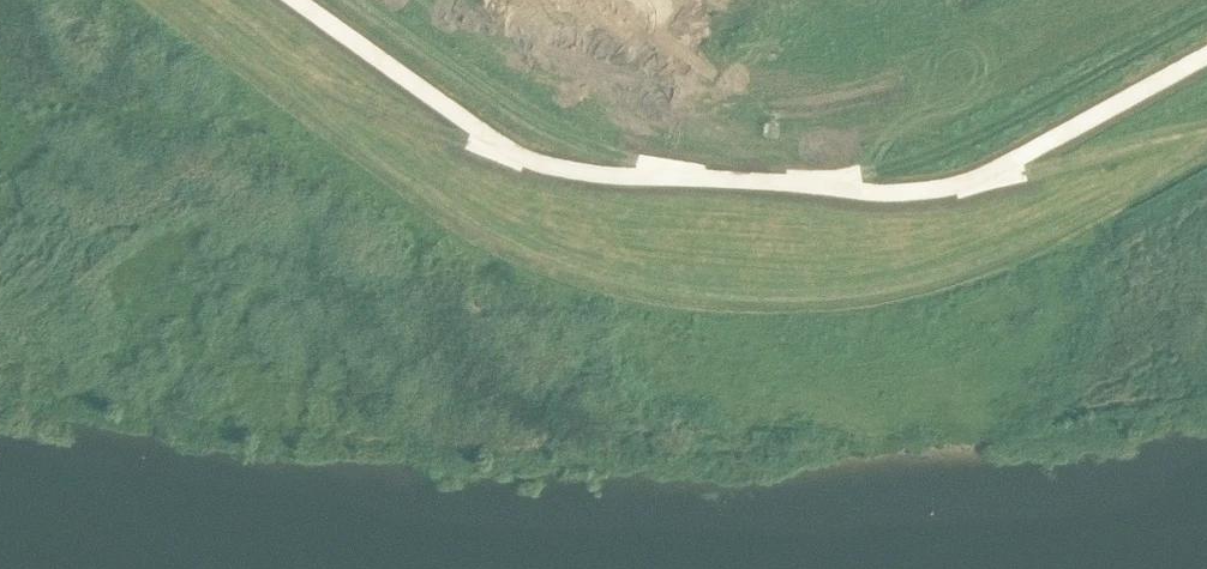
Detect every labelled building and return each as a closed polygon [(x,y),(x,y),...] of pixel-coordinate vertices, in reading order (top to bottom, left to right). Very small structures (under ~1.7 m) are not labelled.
[(497,22),(524,42),(526,40),(536,47),(550,28),(540,20),(553,1),(552,0),(513,0),(497,22)] [(563,29),(549,48),(560,56),(558,58),(585,77),(615,37),(587,17),(574,36),(563,29)] [(621,62),(609,80),(617,86),(616,88),(646,110),(680,64),(649,42),(630,69),(621,62)]
